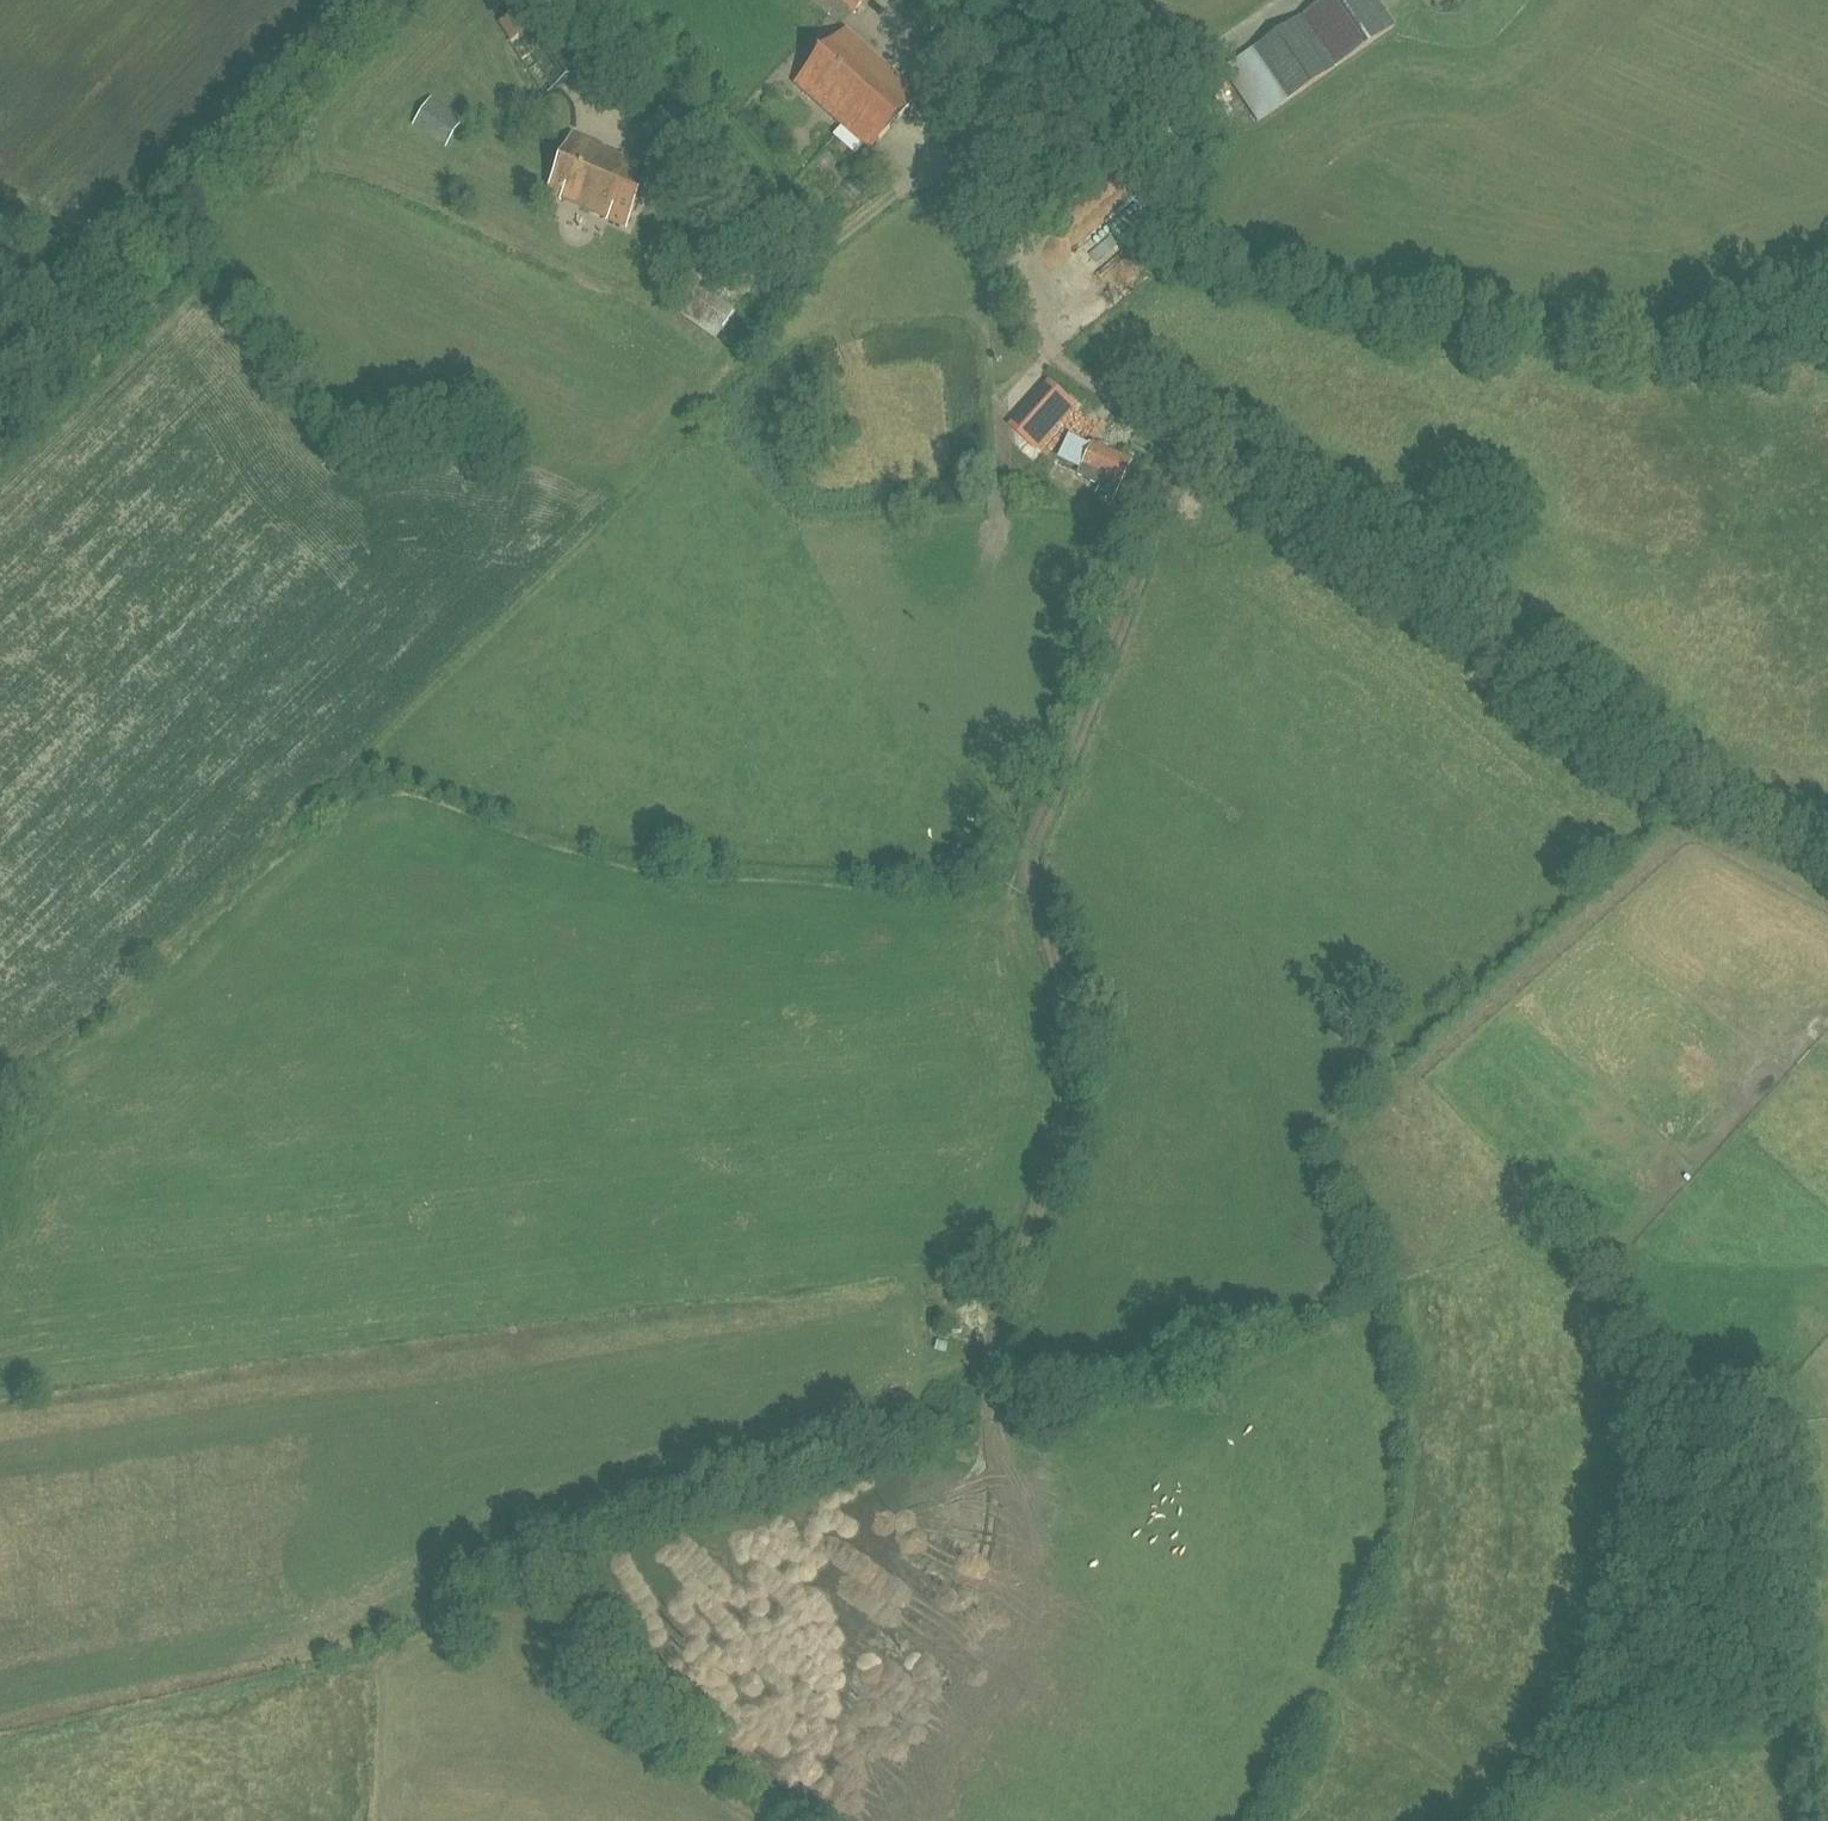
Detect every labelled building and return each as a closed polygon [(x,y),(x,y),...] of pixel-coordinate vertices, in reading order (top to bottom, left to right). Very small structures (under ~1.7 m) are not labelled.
[(854,11),(864,0),(842,0),(854,11)] [(1397,26),(1379,0),(1325,0),(1223,70),(1258,122),(1397,26)] [(844,30),(797,84),(872,150),(919,96),(844,30)] [(406,120),(447,147),(465,119),(425,92),(406,120)] [(548,193),(627,227),(653,168),(573,134),(548,193)] [(1086,181),(1080,173),(1072,179),(1078,187),(1086,181)] [(670,303),(717,336),(751,287),(705,255),(670,303)] [(1032,434),(1065,397),(1047,381),(1014,418),(1032,434)] [(1076,440),(1077,437),(1061,428),(1055,440),(1066,446),(1064,450),(1069,453),(1063,467),(1101,486),(1096,496),(1112,504),(1133,463),(1093,443),(1091,447),(1076,440)]
